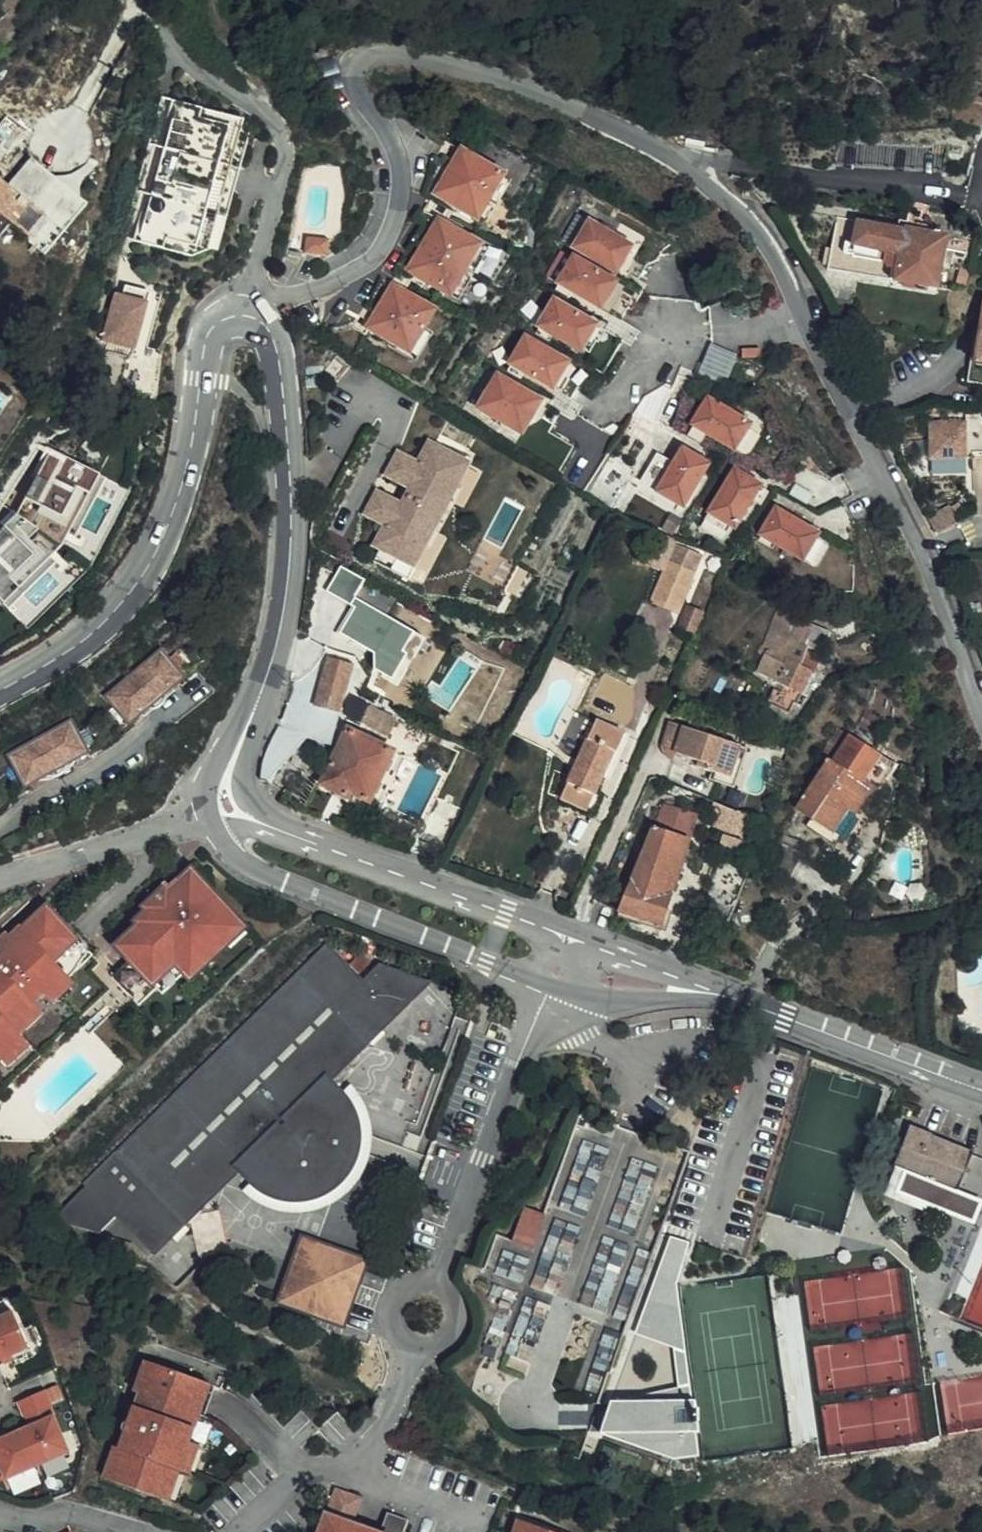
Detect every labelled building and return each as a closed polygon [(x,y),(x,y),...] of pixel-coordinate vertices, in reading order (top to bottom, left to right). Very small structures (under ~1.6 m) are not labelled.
[(231,118),(178,102),(138,242),(194,258),(198,241),(220,247),(239,180),(250,141),(229,135),(231,128),(229,128),(231,118)] [(452,165),(458,154),(442,145),(436,157),(443,160),(452,165)] [(502,178),(459,153),(458,154),(452,165),(443,160),(434,175),(435,183),(440,185),(433,197),(475,222),(502,178)] [(9,222),(25,237),(43,217),(0,180),(0,215),(9,222)] [(449,217),(443,214),(407,275),(450,299),(457,288),(480,248),(443,226),(449,217)] [(9,222),(0,215),(0,233),(9,222)] [(847,242),(834,240),(829,267),(939,290),(943,266),(946,266),(951,239),(935,236),(912,230),(853,218),(847,242)] [(912,230),(935,236),(938,227),(930,225),(931,219),(924,218),(922,223),(914,222),(912,230)] [(571,247),(583,225),(572,219),(560,240),(571,247)] [(627,250),(628,247),(584,223),(583,225),(571,247),(570,250),(613,274),(616,270),(623,274),(630,262),(627,250)] [(303,256),(326,259),(327,243),(306,241),(303,256)] [(584,267),(586,264),(578,259),(576,262),(584,267)] [(576,262),(573,260),(558,288),(620,323),(628,310),(617,304),(615,288),(616,285),(595,273),(584,267),(576,262)] [(642,268),(630,262),(623,274),(635,281),(642,268)] [(597,270),(586,264),(584,267),(595,273),(597,270)] [(144,292),(125,286),(122,296),(115,294),(101,341),(106,342),(103,351),(125,357),(127,347),(134,349),(145,309),(139,307),(144,292)] [(436,314),(393,289),(376,317),(373,322),(368,331),(389,345),(394,335),(416,348),(436,314)] [(150,294),(144,292),(139,307),(145,309),(150,294)] [(603,332),(554,303),(539,329),(581,354),(586,346),(595,343),(597,344),(603,332)] [(364,338),(368,331),(373,322),(362,316),(352,332),(364,338)] [(616,339),(603,332),(597,344),(609,351),(616,339)] [(394,335),(389,345),(410,357),(416,348),(394,335)] [(569,365),(526,340),(511,367),(554,392),(561,397),(568,386),(565,372),(569,365)] [(713,342),(701,370),(726,381),(739,353),(713,342)] [(132,359),(134,349),(127,347),(125,357),(132,359)] [(548,408),(498,378),(479,411),(505,427),(513,414),(530,424),(539,419),(541,420),(548,408)] [(575,390),(568,386),(561,397),(569,401),(575,390)] [(752,426),(708,399),(692,427),(720,443),(728,447),(736,452),(752,426)] [(560,415),(548,408),(541,420),(553,427),(560,415)] [(522,436),(530,424),(513,414),(505,427),(522,436)] [(930,423),(931,460),(966,458),(966,452),(973,452),(981,452),(981,422),(930,423)] [(443,497),(462,461),(425,441),(415,462),(395,450),(383,472),(408,487),(399,504),(373,489),(360,513),(381,524),(370,544),(406,564),(426,529),(434,534),(451,502),(443,497)] [(728,447),(720,443),(718,448),(726,452),(728,447)] [(675,464),(657,453),(640,483),(684,509),(710,464),(683,449),(675,464)] [(470,466),(462,461),(443,497),(451,502),(470,466)] [(721,475),(730,480),(735,471),(737,467),(729,462),(721,475)] [(0,547),(0,613),(24,639),(81,586),(61,563),(68,551),(95,568),(129,506),(53,469),(23,525),(0,547)] [(762,487),(735,471),(730,480),(709,516),(736,531),(762,487)] [(950,505),(929,515),(935,528),(936,530),(957,520),(950,505)] [(778,510),(762,537),(805,561),(821,535),(778,510)] [(426,529),(406,564),(415,569),(434,534),(426,529)] [(677,539),(652,529),(639,562),(664,572),(675,544),(677,539)] [(701,555),(675,544),(664,572),(652,601),(678,613),(701,555)] [(725,559),(710,553),(705,565),(720,571),(725,559)] [(363,578),(337,565),(326,588),(353,606),(338,635),(374,653),(375,671),(398,683),(424,635),(355,597),(363,578)] [(702,612),(687,606),(679,628),(693,633),(702,612)] [(769,703),(793,711),(796,702),(800,703),(811,670),(815,671),(822,652),(778,635),(770,657),(785,663),(769,703)] [(168,653),(116,695),(137,720),(188,678),(168,653)] [(334,653),(332,659),(344,663),(346,657),(334,653)] [(309,735),(280,727),(280,728),(262,767),(264,783),(270,782),(309,737),(334,741),(354,673),(343,670),(345,663),(344,663),(332,659),(329,659),(309,735)] [(356,666),(345,663),(343,670),(354,673),(356,666)] [(344,712),(362,719),(369,701),(350,694),(344,712)] [(369,704),(361,722),(387,733),(394,715),(369,704)] [(619,752),(628,732),(598,718),(580,758),(571,754),(568,760),(578,764),(563,796),(593,810),(600,793),(597,791),(616,751),(619,752)] [(741,743),(669,722),(662,747),(661,750),(662,753),(664,757),(667,760),(675,762),(677,754),(702,762),(701,768),(714,771),(731,776),(740,744),(741,743)] [(76,723),(18,754),(33,784),(92,753),(76,723)] [(393,749),(343,726),(335,744),(340,746),(323,784),(350,796),(352,791),(371,799),(393,749)] [(885,750),(878,747),(855,732),(848,743),(838,737),(827,754),(834,758),(802,810),(836,830),(853,804),(862,810),(874,792),(878,786),(868,780),(885,750)] [(748,746),(740,744),(731,776),(714,771),(711,779),(736,786),(748,746)] [(885,750),(868,780),(878,786),(881,781),(895,756),(885,750)] [(886,784),(881,781),(878,786),(874,792),(879,796),(886,784)] [(665,802),(661,812),(643,859),(619,916),(662,930),(695,823),(699,814),(665,802)] [(796,852),(799,846),(802,840),(786,832),(780,845),(796,852)] [(219,937),(238,919),(193,871),(171,891),(167,888),(155,898),(160,902),(150,910),(139,922),(142,925),(120,946),(132,958),(114,976),(132,994),(149,979),(154,984),(177,963),(183,970),(203,952),(219,937)] [(146,907),(150,910),(160,902),(155,898),(146,907)] [(1,1056),(24,1034),(15,1026),(38,1004),(47,994),(70,973),(64,967),(85,946),(65,925),(49,907),(27,928),(23,925),(11,936),(2,946),(0,944),(0,1057),(1,1056)] [(238,919),(219,937),(228,946),(247,929),(238,919)] [(0,940),(0,944),(2,946),(11,936),(8,932),(0,940)] [(95,954),(86,945),(85,946),(64,967),(70,973),(72,976),(95,954)] [(381,966),(363,983),(357,989),(351,983),(357,977),(327,947),(53,1220),(102,1233),(120,1213),(158,1250),(173,1235),(173,1227),(177,1221),(182,1216),(189,1210),(195,1208),(199,1209),(242,1166),(235,1154),(244,1144),(254,1153),(256,1155),(281,1175),(293,1178),(310,1177),(321,1171),(334,1160),(341,1139),(340,1131),(337,1114),(308,1085),(321,1073),(336,1066),(346,1057),(351,1048),(359,1035),(366,1042),(425,982),(381,966)] [(203,952),(183,970),(187,973),(193,979),(212,961),(203,952)] [(158,988),(164,994),(187,973),(183,970),(177,963),(154,984),(158,988)] [(945,993),(961,994),(960,967),(945,967),(945,993)] [(72,976),(70,973),(47,994),(56,1003),(79,983),(72,976)] [(357,989),(363,983),(357,977),(351,983),(357,989)] [(149,979),(132,994),(140,1004),(158,988),(154,984),(149,979)] [(47,1013),(38,1004),(15,1026),(24,1034),(47,1013)] [(33,1044),(24,1034),(1,1056),(10,1065),(33,1044)] [(328,1080),(366,1042),(359,1035),(351,1048),(346,1057),(336,1066),(321,1073),(308,1085),(337,1114),(340,1131),(341,1139),(334,1160),(321,1171),(310,1177),(293,1178),(281,1175),(256,1155),(254,1153),(242,1166),(243,1167),(252,1175),(269,1187),(279,1194),(297,1196),(313,1194),(332,1184),(338,1180),(347,1169),(354,1158),(357,1141),(357,1128),(355,1118),(348,1105),(338,1091),(328,1080)] [(956,1184),(971,1148),(932,1132),(933,1130),(912,1121),(892,1171),(919,1182),(923,1171),(956,1184)] [(235,1154),(242,1166),(254,1153),(244,1144),(235,1154)] [(526,1206),(513,1239),(532,1246),(544,1212),(526,1206)] [(189,1210),(182,1216),(177,1221),(173,1227),(173,1235),(187,1221),(199,1209),(195,1208),(189,1210)] [(661,1269),(680,1274),(690,1241),(671,1235),(661,1269)] [(343,1323),(368,1260),(304,1237),(281,1300),(343,1323)] [(0,1322),(0,1365),(30,1352),(15,1316),(0,1322)] [(192,1410),(202,1379),(148,1360),(137,1391),(142,1393),(132,1421),(128,1423),(125,1426),(124,1429),(127,1435),(122,1448),(117,1446),(106,1478),(163,1498),(173,1466),(183,1470),(193,1441),(202,1413),(192,1410)] [(212,1382),(202,1379),(192,1410),(202,1413),(212,1382)] [(20,1405),(27,1420),(54,1409),(48,1394),(20,1405)] [(619,1404),(611,1438),(682,1464),(715,1458),(706,1401),(619,1404)] [(24,1433),(40,1470),(72,1456),(56,1420),(24,1433)] [(3,1472),(8,1483),(40,1470),(24,1433),(9,1440),(0,1443),(0,1474),(3,1472)] [(0,1438),(0,1443),(9,1440),(7,1435),(0,1438)] [(202,1445),(193,1441),(183,1470),(192,1474),(202,1445)] [(173,1466),(163,1498),(172,1501),(183,1470),(173,1466)] [(385,1530),(358,1521),(367,1494),(340,1485),(323,1531),(386,1531),(386,1530),(385,1530)] [(385,1530),(386,1530),(392,1531),(408,1531),(413,1516),(393,1508),(385,1530)] [(525,1513),(518,1531),(578,1531),(525,1513)]
